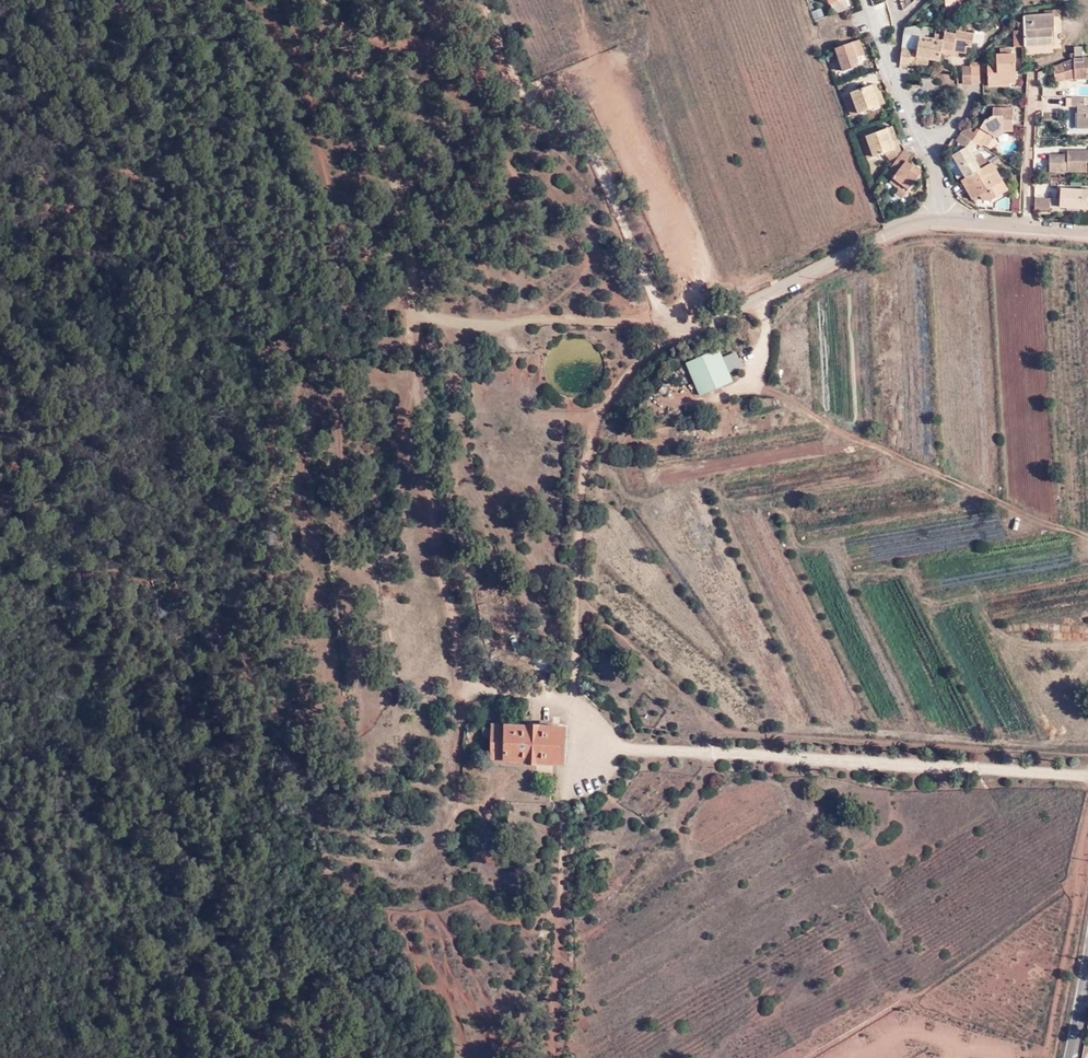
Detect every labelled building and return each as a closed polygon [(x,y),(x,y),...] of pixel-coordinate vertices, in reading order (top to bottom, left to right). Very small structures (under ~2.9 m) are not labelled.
[(956,5),(946,6),(947,20),(957,19),(956,5)] [(1028,33),(1028,46),(1057,45),(1056,21),(1057,20),(1061,20),(1062,17),(1061,13),(1050,12),(1050,17),(1028,17),(1028,24),(1028,33)] [(904,50),(919,53),(921,40),(923,27),(907,30),(904,50)] [(944,40),(946,31),(938,29),(936,38),(944,40)] [(946,31),(944,40),(942,55),(953,57),(954,52),(960,54),(967,55),(969,48),(973,49),(976,37),(946,31)] [(1028,46),(1028,33),(1021,33),(1018,33),(1018,48),(1028,49),(1028,46)] [(942,55),(944,40),(936,38),(935,43),(929,42),(921,40),(918,60),(929,62),(940,64),(942,55)] [(861,42),(837,50),(845,74),(856,71),(855,66),(858,65),(862,64),(860,58),(866,56),(861,42)] [(1086,58),(1086,47),(1077,47),(1077,58),(1086,58)] [(918,60),(919,53),(904,50),(903,55),(902,65),(912,68),(912,65),(917,66),(918,60)] [(997,73),(989,73),(990,87),(1011,87),(1011,85),(1011,75),(1018,75),(1018,56),(999,56),(998,66),(997,66),(997,73)] [(1075,59),(1075,79),(1087,79),(1087,58),(1086,58),(1077,58),(1075,59)] [(1067,80),(1065,62),(1055,66),(1057,82),(1067,80)] [(963,85),(972,84),(973,69),(964,69),(963,79),(963,85)] [(980,69),(973,69),(972,84),(980,84),(980,69)] [(877,96),(882,94),(878,85),(854,94),(861,115),(881,109),(877,96)] [(861,115),(854,94),(845,96),(852,118),(861,115)] [(886,107),(882,94),(877,96),(881,109),(886,107)] [(1078,109),(1078,131),(1087,131),(1087,100),(1073,100),(1073,109),(1078,109)] [(966,129),(961,137),(977,145),(982,148),(984,146),(991,135),(995,137),(1004,131),(1013,131),(1014,109),(994,109),(993,116),(986,119),(981,127),(980,127),(976,133),(969,130),(966,129)] [(973,124),(969,130),(976,133),(980,127),(973,124)] [(894,129),(889,131),(894,144),(899,142),(894,129)] [(894,144),(889,131),(868,138),(872,148),(876,159),(879,158),(885,156),(892,154),(902,151),(899,142),(894,144)] [(988,148),(995,137),(991,135),(984,146),(988,148)] [(977,145),(961,137),(957,144),(967,149),(957,155),(953,157),(960,168),(967,179),(981,171),(971,155),(975,148),(977,145)] [(967,149),(957,144),(954,150),(957,155),(967,149)] [(974,160),(981,155),(975,148),(971,155),(974,160)] [(890,160),(896,167),(904,157),(902,151),(892,154),(890,159),(890,160)] [(1051,173),(1087,174),(1087,153),(1070,152),(1070,157),(1051,157),(1051,173)] [(896,167),(889,175),(895,181),(892,185),(900,192),(901,191),(904,188),(911,193),(924,178),(918,173),(915,176),(908,170),(911,166),(915,161),(906,154),(904,157),(896,167)] [(981,155),(974,160),(981,171),(989,166),(982,154),(981,155)] [(981,171),(967,179),(963,181),(974,200),(981,196),(984,200),(991,202),(1008,191),(993,164),(989,166),(981,171)] [(915,176),(918,173),(911,166),(908,170),(915,176)] [(1039,193),(1058,193),(1058,181),(1039,181),(1039,193)] [(909,197),(911,193),(904,188),(901,191),(909,197)] [(1062,209),(1087,210),(1087,192),(1064,190),(1062,209)] [(901,191),(897,196),(904,202),(909,197),(901,191)] [(1011,211),(1021,211),(1020,197),(1011,197),(1011,211)] [(1035,211),(1051,211),(1051,200),(1036,199),(1035,211)] [(688,364),(702,394),(732,380),(719,350),(688,364)] [(725,355),(731,371),(743,367),(736,351),(725,355)] [(423,681),(411,681),(411,691),(423,691),(423,681)] [(492,758),(564,764),(566,729),(528,725),(528,728),(493,725),(492,758)]
